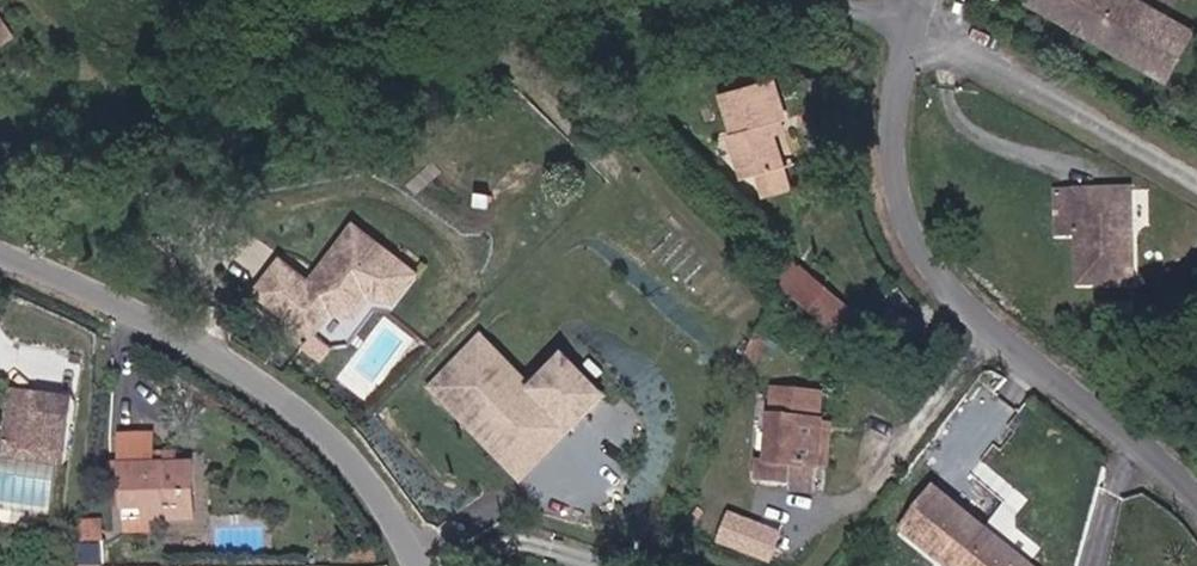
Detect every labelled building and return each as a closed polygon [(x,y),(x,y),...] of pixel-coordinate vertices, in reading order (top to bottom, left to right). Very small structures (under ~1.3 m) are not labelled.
[(1038,4),(1077,23),(1080,17),(1091,22),(1088,28),(1127,48),(1165,67),(1176,63),(1192,32),(1188,21),(1150,3),(1145,0),(1040,0),(1038,4)] [(20,33),(0,4),(0,47),(20,33)] [(743,176),(787,160),(776,131),(788,127),(769,74),(718,93),(733,134),(728,136),(743,176)] [(1081,196),(1082,190),(1064,191),(1064,237),(1086,237),(1086,282),(1141,282),(1141,232),(1132,232),(1132,195),(1081,196)] [(360,308),(374,291),(401,295),(422,269),(364,221),(328,264),(330,270),(324,276),(321,273),(316,278),(288,255),(264,284),(316,328),(336,304),(360,308)] [(788,261),(774,287),(847,324),(860,298),(788,261)] [(607,392),(568,354),(537,387),(483,336),(435,388),(472,424),(480,416),(524,458),(564,415),(575,426),(607,392)] [(776,385),(770,448),(757,447),(753,466),(796,470),(798,452),(818,454),(823,389),(776,385)] [(19,386),(9,434),(47,442),(71,448),(80,402),(19,386)] [(530,481),(575,426),(564,415),(524,458),(480,416),(472,424),(530,481)] [(129,455),(135,491),(141,524),(210,512),(199,453),(185,455),(163,460),(161,447),(156,425),(125,430),(129,455)] [(47,442),(9,434),(6,448),(43,457),(47,442)] [(2,456),(5,443),(0,442),(0,496),(52,507),(60,468),(2,456)] [(43,457),(68,463),(71,448),(47,442),(43,457)] [(161,447),(163,460),(185,455),(183,443),(161,447)] [(124,493),(135,491),(129,455),(117,457),(124,493)] [(945,565),(1036,565),(988,528),(933,484),(897,528),(945,565)] [(728,507),(716,539),(773,560),(785,527),(728,507)] [(97,515),(97,528),(118,528),(116,512),(97,515)] [(118,528),(97,528),(98,537),(118,535),(118,528)]
